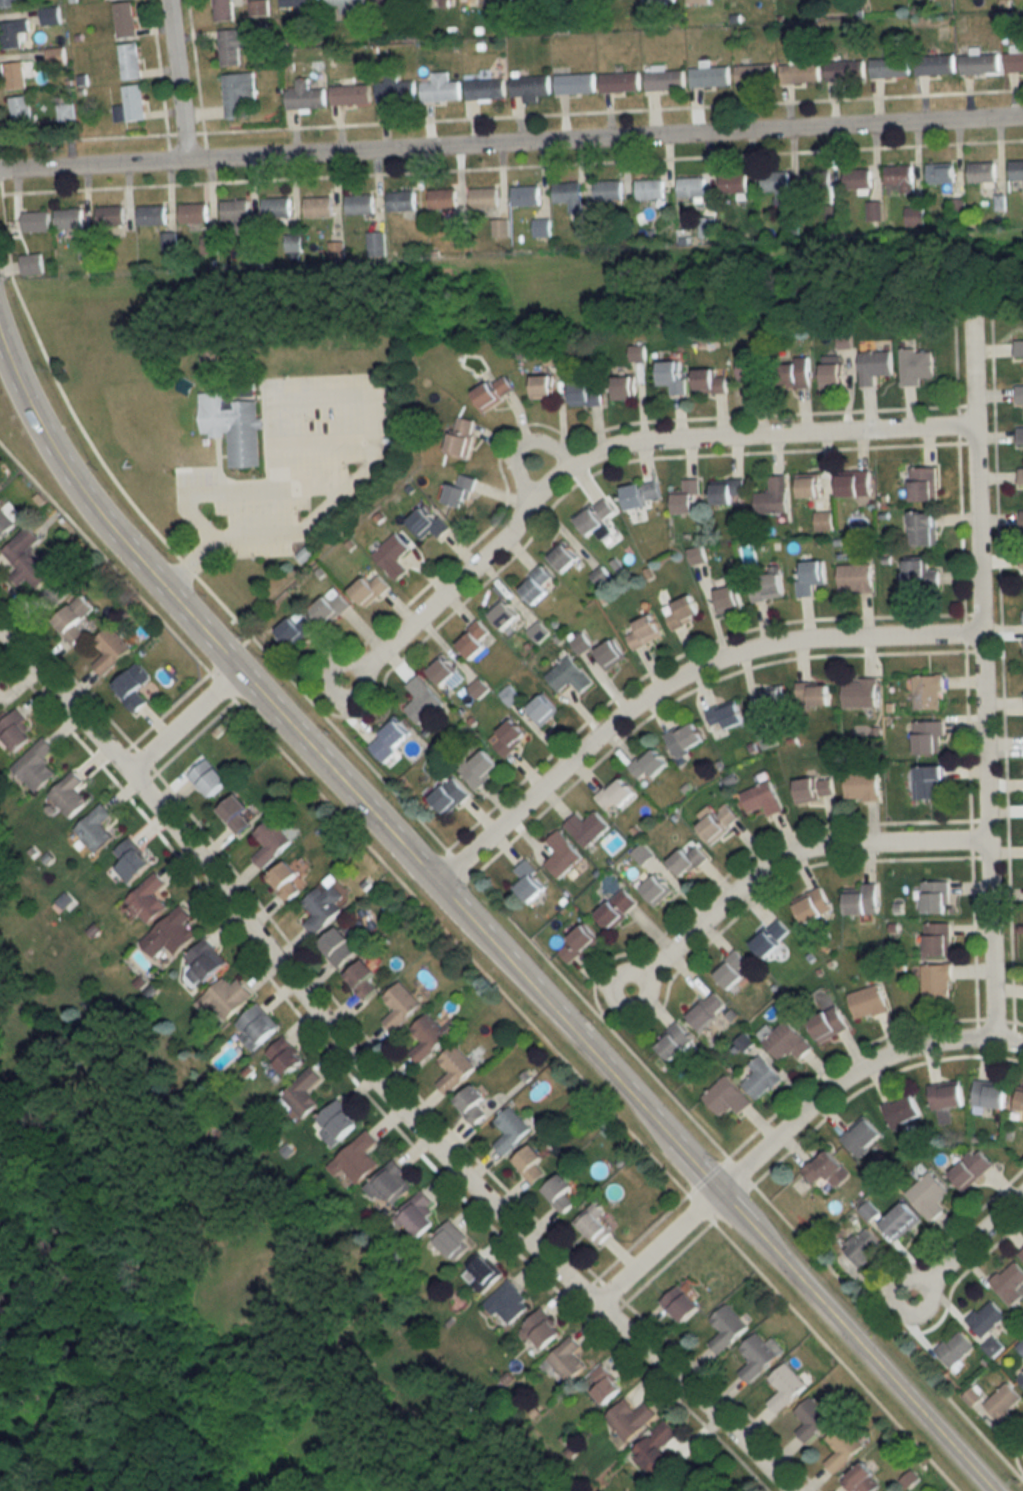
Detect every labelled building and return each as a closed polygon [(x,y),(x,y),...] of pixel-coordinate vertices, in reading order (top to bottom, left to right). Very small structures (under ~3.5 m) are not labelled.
[(214,22),(232,21),(232,0),(214,0),(214,22)] [(250,16),(267,16),(267,0),(250,0),(250,16)] [(338,6),(338,12),(365,11),(364,0),(325,0),(326,7),(338,6)] [(518,9),(532,9),(531,0),(518,0),(518,9)] [(134,38),(135,3),(116,2),(115,38),(134,38)] [(42,8),(43,25),(61,25),(60,7),(42,8)] [(19,31),(30,31),(29,20),(0,22),(0,37),(1,50),(21,48),(19,31)] [(239,66),(239,48),(250,48),(249,30),(220,30),(220,66),(239,66)] [(142,78),(137,42),(118,45),(122,81),(142,78)] [(1005,71),(1022,71),(1022,46),(1011,46),(1011,52),(1005,52),(1005,71)] [(954,74),(954,55),(916,55),(916,74),(954,74)] [(960,55),(960,73),(999,73),(999,55),(960,55)] [(909,77),(909,58),(870,58),(870,77),(909,77)] [(826,61),(826,81),(862,81),(862,61),(826,61)] [(5,64),(12,123),(31,121),(28,94),(27,94),(23,62),(5,64)] [(780,65),(780,84),(820,83),(820,64),(780,65)] [(771,66),(736,66),(736,85),(771,85),(771,66)] [(729,87),(729,68),(691,68),(691,87),(729,87)] [(647,71),(647,90),(684,90),(684,71),(647,71)] [(247,117),(246,101),(255,100),(254,73),(223,75),(225,118),(247,117)] [(460,101),(459,82),(448,82),(447,73),(433,73),(433,83),(421,84),(421,102),(460,101)] [(601,74),(601,92),(639,92),(639,74),(601,74)] [(594,75),(555,75),(555,94),(594,94),(594,75)] [(512,98),(549,98),(549,76),(512,76),(512,98)] [(376,103),(414,103),(414,82),(396,82),(396,77),(386,77),(386,84),(376,84),(376,103)] [(286,91),(286,109),(325,108),(325,89),(308,90),(308,79),(296,79),(296,90),(286,91)] [(467,80),(467,99),(505,99),(505,80),(467,80)] [(144,120),(142,85),(123,86),(124,106),(114,106),(115,122),(144,120)] [(370,87),(331,87),(331,105),(370,105),(370,87)] [(1009,160),(1009,179),(1022,179),(1022,160),(1009,160)] [(968,182),(996,182),(996,163),(968,163),(968,182)] [(927,164),(927,182),(955,182),(955,164),(927,164)] [(901,190),(913,190),(913,165),(885,165),(885,184),(901,184),(901,190)] [(844,169),(844,188),(870,188),(870,169),(844,169)] [(761,191),(776,191),(776,199),(788,199),(788,171),(761,171),(761,191)] [(836,196),(835,171),(803,172),(804,191),(818,190),(818,196),(836,196)] [(747,193),(747,174),(720,174),(720,193),(747,193)] [(678,177),(678,197),(705,197),(705,177),(678,177)] [(594,201),(623,201),(623,180),(594,180),(594,201)] [(637,199),(663,199),(663,180),(637,180),(637,199)] [(580,211),(580,183),(554,183),(554,202),(569,202),(569,211),(580,211)] [(512,186),(512,205),(539,205),(539,186),(512,186)] [(470,207),(499,207),(499,188),(470,188),(470,207)] [(428,189),(429,208),(455,208),(455,189),(428,189)] [(414,209),(414,191),(387,191),(387,209),(414,209)] [(373,213),(373,194),(346,194),(346,213),(373,213)] [(291,216),(291,197),(263,197),(263,216),(291,216)] [(305,197),(305,216),(332,216),(332,197),(305,197)] [(249,200),(222,200),(222,220),(249,220),(249,200)] [(868,202),(868,217),(881,217),(881,202),(868,202)] [(207,204),(180,204),(180,223),(207,223),(207,204)] [(97,226),(124,226),(124,206),(97,206),(97,226)] [(138,206),(138,225),(166,225),(166,206),(138,206)] [(83,227),(83,208),(55,208),(55,227),(83,227)] [(909,223),(923,222),(922,208),(907,210),(909,223)] [(22,212),(22,231),(50,231),(49,211),(22,212)] [(700,217),(700,236),(715,236),(715,217),(700,217)] [(508,219),(494,219),(494,235),(508,235),(508,219)] [(384,254),(384,231),(368,231),(368,254),(384,254)] [(301,251),(300,234),(286,235),(286,251),(301,251)] [(42,273),(42,254),(21,255),(22,274),(42,273)] [(1015,340),(1015,357),(1022,357),(1022,340),(1015,340)] [(932,348),(901,349),(902,385),(922,384),(921,378),(933,377),(932,348)] [(859,351),(861,385),(875,384),(875,374),(892,373),(891,350),(859,351)] [(809,387),(809,356),(795,357),(795,362),(779,363),(779,387),(809,387)] [(764,389),(764,357),(739,357),(739,381),(750,381),(750,389),(764,389)] [(670,384),(670,394),(684,394),(684,361),(656,361),(656,384),(670,384)] [(820,363),(820,385),(843,385),(843,363),(820,363)] [(716,368),(695,368),(695,391),(727,391),(727,376),(716,376),(716,368)] [(530,375),(530,399),(555,399),(555,375),(530,375)] [(636,400),(636,376),(612,376),(612,400),(636,400)] [(255,397),(255,378),(238,378),(238,397),(255,397)] [(591,381),(571,381),(571,405),(602,405),(602,388),(591,388),(591,381)] [(230,466),(261,465),(259,399),(232,400),(232,391),(200,392),(201,435),(229,434),(230,466)] [(475,420),(455,416),(448,455),(468,458),(475,420)] [(937,467),(911,467),(912,501),(937,501),(937,467)] [(872,496),(872,471),(838,471),(838,496),(872,496)] [(455,483),(450,482),(444,500),(465,507),(475,478),(459,472),(455,483)] [(787,511),(786,475),(769,475),(770,491),(755,492),(755,512),(787,511)] [(796,475),(796,496),(821,496),(821,475),(796,475)] [(662,499),(656,478),(622,487),(628,508),(662,499)] [(699,478),(683,478),(683,491),(672,491),(672,512),(699,512),(699,478)] [(713,503),(733,503),(733,494),(744,494),(744,480),(713,480),(713,503)] [(617,514),(606,498),(576,517),(588,534),(617,514)] [(17,526),(0,506),(0,542),(17,526)] [(432,530),(438,538),(450,528),(440,514),(433,519),(424,507),(408,519),(422,538),(432,530)] [(936,545),(936,511),(912,511),(912,545),(936,545)] [(832,529),(832,512),(816,512),(816,529),(832,529)] [(2,549),(18,570),(12,575),(19,585),(28,579),(37,592),(55,578),(31,546),(40,540),(30,527),(2,549)] [(398,580),(408,570),(398,560),(411,548),(395,532),(372,555),(398,580)] [(547,556),(563,573),(578,558),(563,541),(547,556)] [(905,559),(905,586),(940,586),(940,568),(929,568),(929,559),(905,559)] [(799,597),(813,597),(813,584),(826,584),(825,561),(798,562),(799,597)] [(839,593),(873,592),(872,564),(838,564),(839,593)] [(519,587),(534,604),(549,590),(544,584),(552,577),(542,566),(519,587)] [(761,574),(762,584),(750,585),(752,601),(784,598),(782,572),(761,574)] [(390,586),(378,574),(371,580),(366,575),(350,590),(367,608),(390,586)] [(719,614),(742,609),(737,585),(714,590),(719,614)] [(350,607),(336,588),(312,607),(326,626),(350,607)] [(52,623),(75,645),(95,626),(85,617),(94,609),(80,595),(52,623)] [(703,616),(693,596),(664,610),(673,630),(703,616)] [(489,614),(501,630),(519,617),(506,600),(489,614)] [(277,632),(293,648),(315,625),(299,609),(277,632)] [(635,651),(663,634),(651,614),(633,625),(636,630),(626,636),(635,651)] [(486,644),(482,641),(490,632),(478,621),(457,644),(473,659),(486,644)] [(104,676),(132,648),(110,626),(95,642),(106,653),(93,665),(104,676)] [(571,640),(579,653),(590,646),(582,633),(571,640)] [(608,668),(626,657),(614,639),(596,649),(608,668)] [(571,681),(582,692),(593,681),(568,655),(546,677),(560,691),(571,681)] [(450,692),(464,678),(443,657),(429,671),(450,692)] [(113,686),(135,711),(147,700),(137,690),(151,677),(137,663),(113,686)] [(914,675),(914,710),(942,710),(942,675),(914,675)] [(406,686),(417,697),(405,708),(420,723),(442,700),(417,676),(406,686)] [(877,707),(877,678),(843,678),(843,707),(877,707)] [(829,683),(796,684),(797,706),(830,705),(829,683)] [(764,713),(785,710),(781,685),(760,689),(764,713)] [(542,725),(559,709),(543,693),(526,710),(542,725)] [(707,713),(713,725),(722,721),(727,731),(746,722),(736,699),(707,713)] [(17,752),(36,733),(14,710),(0,723),(0,734),(17,752)] [(505,755),(528,734),(513,718),(491,738),(505,755)] [(384,760),(411,734),(396,719),(369,745),(384,760)] [(678,758),(706,741),(694,720),(665,736),(678,758)] [(943,720),(914,720),(914,753),(943,753),(943,720)] [(56,749),(43,736),(12,767),(37,792),(57,772),(45,760),(56,749)] [(629,765),(642,783),(668,763),(655,746),(629,765)] [(500,766),(485,749),(470,762),(464,755),(455,763),(476,788),(500,766)] [(229,780),(206,758),(189,776),(211,798),(229,780)] [(945,798),(944,766),(917,766),(918,799),(945,798)] [(76,788),(84,781),(73,770),(48,795),(71,817),(88,800),(76,788)] [(879,800),(879,772),(845,772),(845,800),(879,800)] [(596,797),(611,813),(634,791),(620,775),(596,797)] [(430,797),(447,814),(469,793),(452,776),(430,797)] [(833,799),(832,777),(794,779),(795,800),(833,799)] [(748,813),(764,806),(769,817),(783,811),(771,781),(740,794),(748,813)] [(239,834),(250,823),(242,814),(249,807),(236,794),(217,812),(239,834)] [(96,853),(113,836),(102,824),(112,814),(102,803),(74,829),(96,853)] [(697,829),(711,845),(739,819),(725,803),(697,829)] [(584,822),(577,814),(565,824),(586,847),(609,826),(596,811),(584,822)] [(266,845),(253,858),(264,868),(292,840),(270,818),(254,834),(266,845)] [(545,862),(559,878),(583,856),(559,830),(547,841),(556,852),(545,862)] [(152,861),(129,837),(115,852),(123,860),(115,868),(130,883),(152,861)] [(669,862),(685,878),(707,858),(696,847),(688,854),(683,849),(669,862)] [(519,884),(527,901),(548,891),(531,858),(515,867),(523,882),(519,884)] [(306,883),(286,861),(267,878),(288,900),(306,883)] [(148,924),(167,905),(155,893),(165,883),(154,872),(125,901),(148,924)] [(640,890),(655,906),(670,891),(655,875),(640,890)] [(343,895),(327,878),(302,902),(314,914),(303,924),(315,936),(342,909),(336,903),(343,895)] [(948,881),(922,881),(922,913),(948,913),(948,881)] [(864,892),(845,892),(845,914),(877,914),(877,883),(864,883),(864,892)] [(637,902),(623,888),(595,915),(610,930),(637,902)] [(794,900),(804,923),(832,911),(823,888),(794,900)] [(186,923),(192,917),(180,905),(141,942),(163,966),(196,934),(186,923)] [(764,960),(791,931),(775,917),(749,945),(764,960)] [(925,922),(925,954),(950,954),(950,922),(925,922)] [(598,938),(584,924),(557,951),(571,965),(598,938)] [(336,967),(358,952),(340,927),(318,942),(336,967)] [(194,968),(187,974),(198,987),(227,962),(207,938),(184,956),(194,968)] [(752,968),(736,950),(714,971),(730,988),(752,968)] [(345,976),(366,998),(377,988),(370,979),(377,972),(364,958),(345,976)] [(950,997),(950,964),(922,964),(922,997),(950,997)] [(253,996),(239,978),(230,985),(225,978),(194,1002),(203,1014),(214,1006),(224,1019),(253,996)] [(383,1021),(393,1032),(422,1004),(400,981),(384,997),(395,1009),(383,1021)] [(888,1012),(881,985),(849,992),(855,1019),(888,1012)] [(727,1006),(714,992),(688,1016),(701,1030),(727,1006)] [(252,1051),(278,1026),(257,1004),(236,1024),(244,1033),(239,1037),(252,1051)] [(809,1020),(821,1043),(848,1028),(836,1005),(809,1020)] [(443,1029),(428,1013),(411,1028),(423,1041),(410,1052),(421,1064),(459,1028),(452,1020),(443,1029)] [(773,1031),(768,1025),(757,1033),(780,1061),(790,1052),(797,1060),(812,1049),(787,1019),(773,1031)] [(656,1047),(673,1061),(694,1037),(677,1022),(656,1047)] [(287,1075),(305,1057),(283,1036),(266,1053),(287,1075)] [(448,1095),(477,1067),(454,1044),(439,1060),(450,1072),(437,1084),(448,1095)] [(782,1079),(760,1055),(749,1065),(756,1072),(743,1084),(758,1101),(782,1079)] [(304,1119),(320,1103),(308,1092),(322,1077),(310,1066),(281,1097),(304,1119)] [(733,1107),(741,1114),(752,1103),(725,1075),(703,1098),(722,1117),(733,1107)] [(1007,1084),(974,1082),(973,1106),(1006,1108),(1007,1084)] [(486,1099),(475,1085),(455,1101),(475,1126),(487,1116),(479,1105),(486,1099)] [(963,1085),(930,1085),(930,1108),(963,1108),(963,1085)] [(1017,1088),(1013,1107),(1022,1109),(1022,1089),(1017,1088)] [(923,1116),(911,1092),(882,1106),(894,1130),(923,1116)] [(320,1134),(334,1147),(359,1122),(337,1100),(316,1120),(325,1129),(320,1134)] [(502,1154),(532,1132),(513,1107),(495,1120),(506,1135),(494,1144),(502,1154)] [(841,1138),(861,1158),(883,1135),(864,1116),(841,1138)] [(358,1185),(379,1164),(367,1152),(378,1141),(366,1130),(328,1168),(337,1177),(343,1170),(358,1185)] [(534,1184),(546,1172),(537,1164),(545,1157),(532,1144),(513,1163),(534,1184)] [(803,1171),(815,1183),(824,1174),(837,1187),(851,1173),(827,1148),(803,1171)] [(951,1174),(967,1189),(991,1163),(975,1148),(951,1174)] [(392,1205),(415,1187),(395,1162),(364,1186),(375,1201),(384,1194),(392,1205)] [(938,1203),(949,1191),(928,1171),(906,1194),(933,1221),(944,1210),(938,1203)] [(542,1192),(564,1214),(575,1203),(566,1194),(574,1186),(561,1173),(542,1192)] [(424,1210),(432,1202),(421,1190),(394,1216),(418,1241),(437,1223),(424,1210)] [(867,1222),(877,1213),(867,1201),(857,1210),(867,1222)] [(897,1241),(920,1218),(903,1202),(881,1224),(897,1241)] [(604,1211),(594,1203),(574,1223),(599,1247),(613,1232),(598,1218),(604,1211)] [(455,1261),(472,1243),(450,1221),(433,1238),(455,1261)] [(861,1267),(883,1245),(865,1226),(842,1249),(861,1267)] [(464,1272),(480,1291),(501,1274),(485,1255),(464,1272)] [(1013,1260),(990,1283),(1012,1306),(1022,1295),(1018,1290),(1022,1285),(1022,1270),(1013,1260)] [(498,1311),(509,1324),(532,1305),(510,1279),(483,1303),(494,1315),(498,1311)] [(701,1306),(679,1284),(661,1302),(683,1324),(701,1306)] [(983,1337),(1006,1315),(990,1299),(967,1320),(983,1337)] [(710,1319),(720,1329),(708,1342),(720,1353),(748,1326),(726,1303),(710,1319)] [(539,1351),(562,1333),(543,1309),(520,1327),(539,1351)] [(975,1346),(959,1329),(936,1351),(951,1368),(975,1346)] [(766,1342),(756,1332),(740,1348),(752,1359),(739,1372),(750,1383),(783,1350),(771,1337),(766,1342)] [(569,1383),(586,1366),(574,1353),(581,1346),(571,1335),(546,1360),(569,1383)] [(769,1377),(781,1389),(768,1402),(779,1412),(807,1385),(785,1362),(769,1377)] [(591,1375),(600,1384),(592,1391),(606,1405),(624,1387),(601,1365),(591,1375)] [(1008,1382),(984,1404),(999,1421),(1022,1400),(1022,1399),(1008,1382)] [(962,1396),(972,1407),(982,1398),(972,1387),(962,1396)] [(806,1423),(797,1432),(807,1442),(831,1419),(810,1397),(795,1411),(806,1423)] [(646,1401),(637,1410),(625,1398),(605,1417),(629,1442),(658,1413),(646,1401)] [(634,1451),(658,1474),(674,1459),(663,1448),(679,1433),(666,1419),(634,1451)] [(838,1451),(826,1463),(836,1474),(865,1447),(843,1423),(826,1438),(838,1451)] [(851,1490),(856,1490),(859,1488),(862,1490),(875,1490),(883,1485),(863,1462),(842,1480),(851,1490)]
